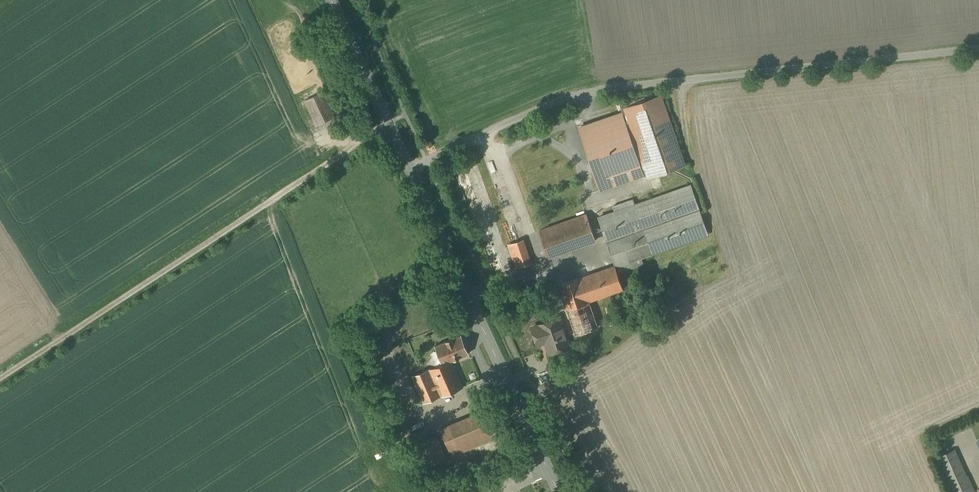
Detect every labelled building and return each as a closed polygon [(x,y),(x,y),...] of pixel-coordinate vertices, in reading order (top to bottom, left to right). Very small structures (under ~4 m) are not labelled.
[(664,96),(624,108),(646,179),(686,166),(664,96)] [(621,112),(578,127),(599,190),(643,175),(621,112)] [(691,185),(598,216),(615,266),(708,235),(691,185)] [(587,215),(540,231),(549,257),(596,241),(587,215)] [(532,262),(525,240),(508,246),(515,267),(532,262)] [(615,266),(559,284),(577,338),(601,330),(592,304),(624,293),(615,266)] [(569,346),(560,317),(542,323),(543,326),(532,329),(538,350),(545,347),(547,353),(569,346)] [(470,355),(462,336),(435,347),(442,366),(453,362),(470,355)] [(423,404),(463,388),(453,362),(442,366),(412,378),(423,404)] [(389,409),(381,412),(387,427),(395,423),(389,409)] [(453,457),(498,439),(487,411),(442,429),(453,457)] [(445,459),(436,437),(416,446),(425,468),(445,459)] [(937,457),(952,491),(975,491),(955,449),(937,457)]
